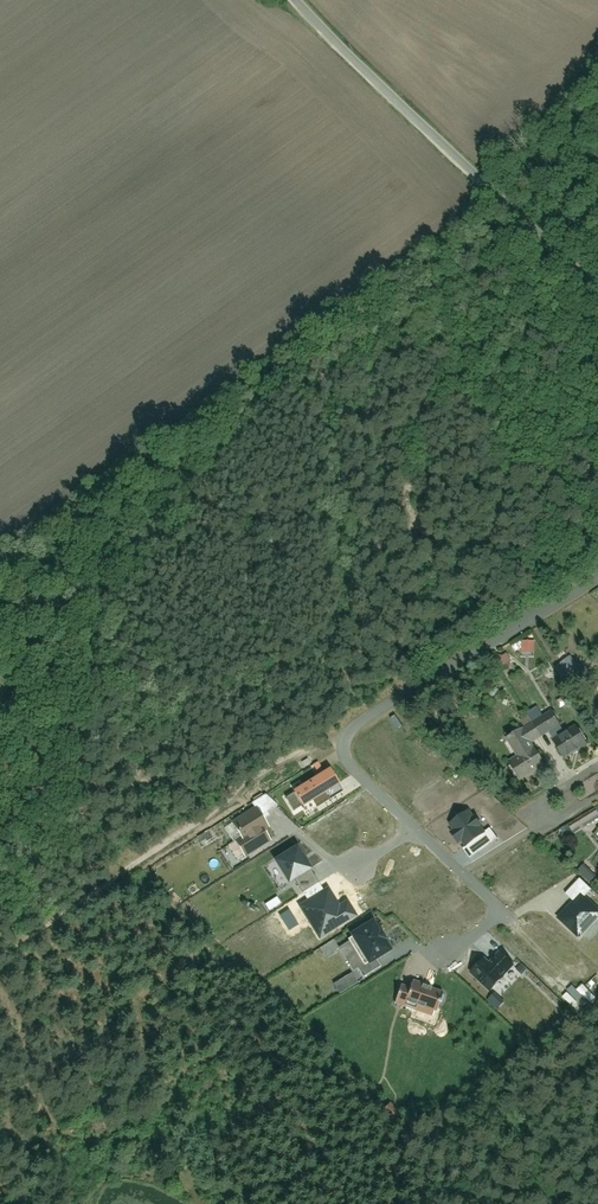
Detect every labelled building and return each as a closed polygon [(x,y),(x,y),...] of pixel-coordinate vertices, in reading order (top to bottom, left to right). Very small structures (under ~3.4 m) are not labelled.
[(575,658),(568,652),(552,664),(560,680),(566,673),(578,684),(586,677),(574,667),(575,658)] [(551,713),(549,714),(501,743),(514,765),(507,769),(517,785),(544,768),(535,755),(529,759),(525,754),(547,740),(560,761),(586,745),(578,731),(566,738),(551,713)] [(317,808),(343,792),(330,770),(286,798),(294,811),(312,800),(317,808)] [(237,861),(270,841),(263,830),(267,827),(256,810),(225,829),(233,843),(228,846),(237,861)] [(452,824),(467,846),(484,834),(479,827),(481,825),(476,818),(474,819),(469,812),(452,824)] [(289,882),(310,869),(297,848),(276,861),(289,882)] [(338,908),(328,891),(301,907),(320,937),(355,916),(347,903),(338,908)] [(597,917),(597,911),(582,895),(560,918),(579,937),(597,917)] [(350,935),(369,966),(393,952),(374,920),(350,935)] [(502,977),(513,965),(500,952),(489,964),(484,960),(472,973),(492,991),(503,979),(502,977)] [(352,974),(334,985),(340,995),(358,984),(352,974)] [(394,1005),(433,1019),(443,993),(435,990),(414,982),(411,989),(401,985),(394,1005)]
